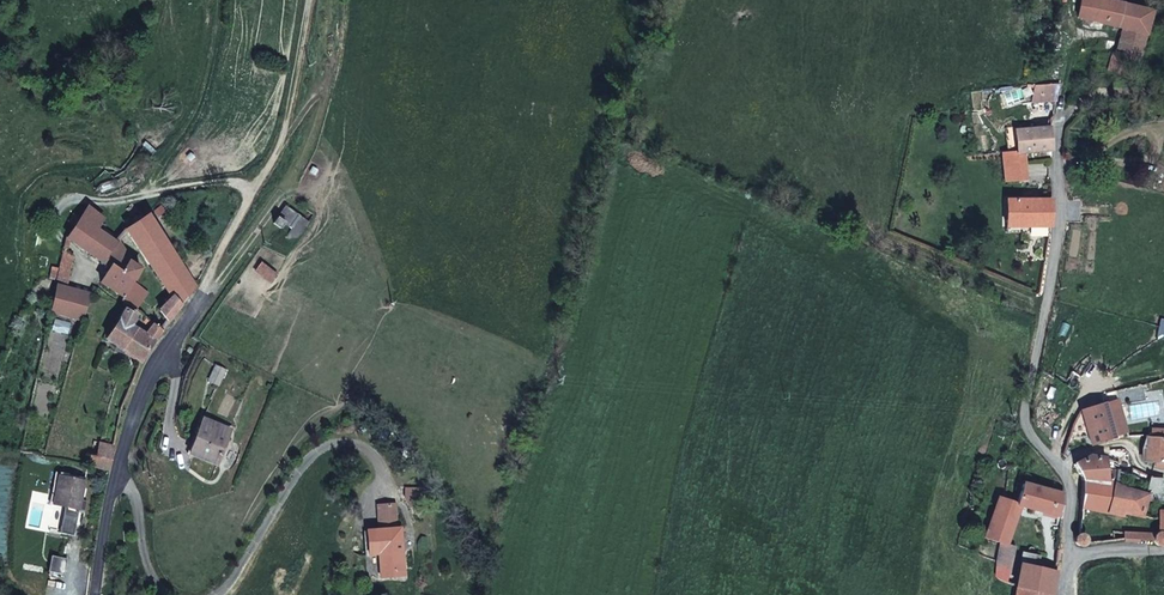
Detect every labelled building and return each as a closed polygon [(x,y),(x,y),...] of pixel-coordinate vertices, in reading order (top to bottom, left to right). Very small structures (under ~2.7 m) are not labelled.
[(1121,28),(1145,34),(1150,12),(1100,0),(1080,0),(1077,17),(1121,28)] [(1121,28),(1115,55),(1139,60),(1145,34),(1121,28)] [(1111,54),(1106,70),(1124,75),(1127,68),(1136,70),(1139,60),(1115,55),(1111,54)] [(1061,83),(1035,86),(1031,102),(1057,99),(1061,83)] [(1016,154),(1024,153),(1052,150),(1049,126),(1014,130),(1016,151),(1016,154)] [(1001,153),(1004,182),(1027,181),(1024,153),(1016,154),(1016,151),(1001,153)] [(1006,199),(1005,227),(1051,227),(1052,199),(1006,199)] [(65,238),(108,267),(101,280),(125,295),(141,268),(128,260),(131,255),(118,242),(99,229),(104,218),(98,213),(87,206),(65,238)] [(291,229),(286,236),(295,243),(309,222),(286,206),(273,223),(280,228),(284,223),(291,229)] [(170,296),(157,309),(169,322),(196,286),(148,212),(124,229),(170,296)] [(62,251),(57,283),(67,285),(73,257),(66,252),(62,251)] [(67,285),(57,283),(50,313),(83,322),(90,291),(67,285)] [(104,339),(122,352),(140,364),(155,341),(163,331),(152,323),(145,331),(133,325),(137,315),(124,307),(118,319),(104,339)] [(1104,403),(1079,411),(1086,433),(1089,445),(1114,437),(1104,403)] [(1071,429),(1086,433),(1079,411),(1072,423),(1071,429)] [(198,440),(193,455),(217,464),(231,429),(203,418),(195,439),(198,440)] [(198,440),(195,439),(189,454),(193,455),(198,440)] [(1145,439),(1142,449),(1142,461),(1155,461),(1155,468),(1161,468),(1162,462),(1163,462),(1163,439),(1152,439),(1145,439)] [(93,440),(87,466),(107,471),(113,445),(93,440)] [(1114,484),(1116,471),(1105,470),(1104,458),(1089,455),(1073,464),(1082,480),(1114,484)] [(59,475),(53,504),(79,509),(85,481),(59,475)] [(1082,480),(1080,508),(1122,518),(1123,513),(1140,516),(1143,505),(1145,494),(1114,484),(1082,480)] [(1147,482),(1145,494),(1143,505),(1156,507),(1160,486),(1160,484),(1147,482)] [(1063,494),(1022,483),(1017,502),(1016,505),(1022,507),(1061,517),(1063,494)] [(983,537),(999,542),(1007,546),(1008,545),(1022,507),(1016,505),(1017,502),(998,496),(983,537)] [(379,505),(381,529),(398,528),(396,504),(379,505)] [(1153,537),(1152,539),(1153,541),(1154,543),(1156,545),(1159,546),(1163,545),(1163,513),(1160,514),(1158,519),(1158,532),(1155,533),(1153,537)] [(379,554),(380,577),(404,575),(401,527),(398,528),(381,529),(367,530),(369,555),(379,554)] [(1125,531),(1112,533),(1113,541),(1126,539),(1125,531)] [(1086,543),(1086,539),(1086,538),(1084,536),(1082,534),(1079,534),(1077,534),(1074,537),(1073,542),(1077,546),(1078,546),(1082,547),(1083,546),(1085,544),(1086,543)] [(1008,545),(1007,546),(999,542),(995,561),(995,562),(995,576),(996,578),(1006,582),(1016,547),(1008,545)] [(1022,552),(1019,563),(1014,587),(1051,594),(1054,594),(1056,571),(1038,567),(1037,555),(1022,552)]
